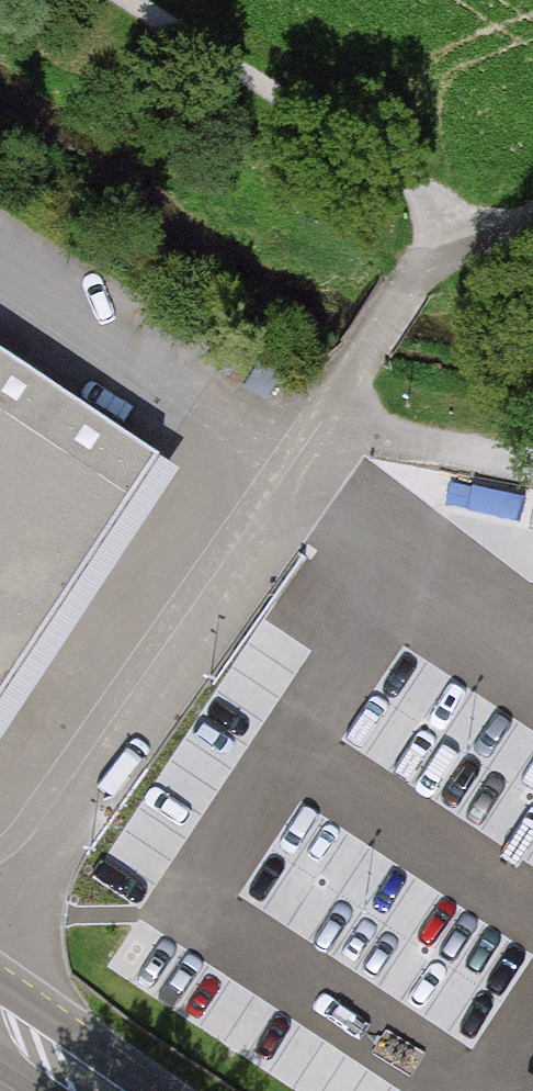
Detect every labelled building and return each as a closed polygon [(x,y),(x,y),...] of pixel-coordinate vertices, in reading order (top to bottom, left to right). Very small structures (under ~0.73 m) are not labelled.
[(158,463),(0,358),(0,700),(158,463)] [(462,987),(532,1032),(532,877),(462,987)]
